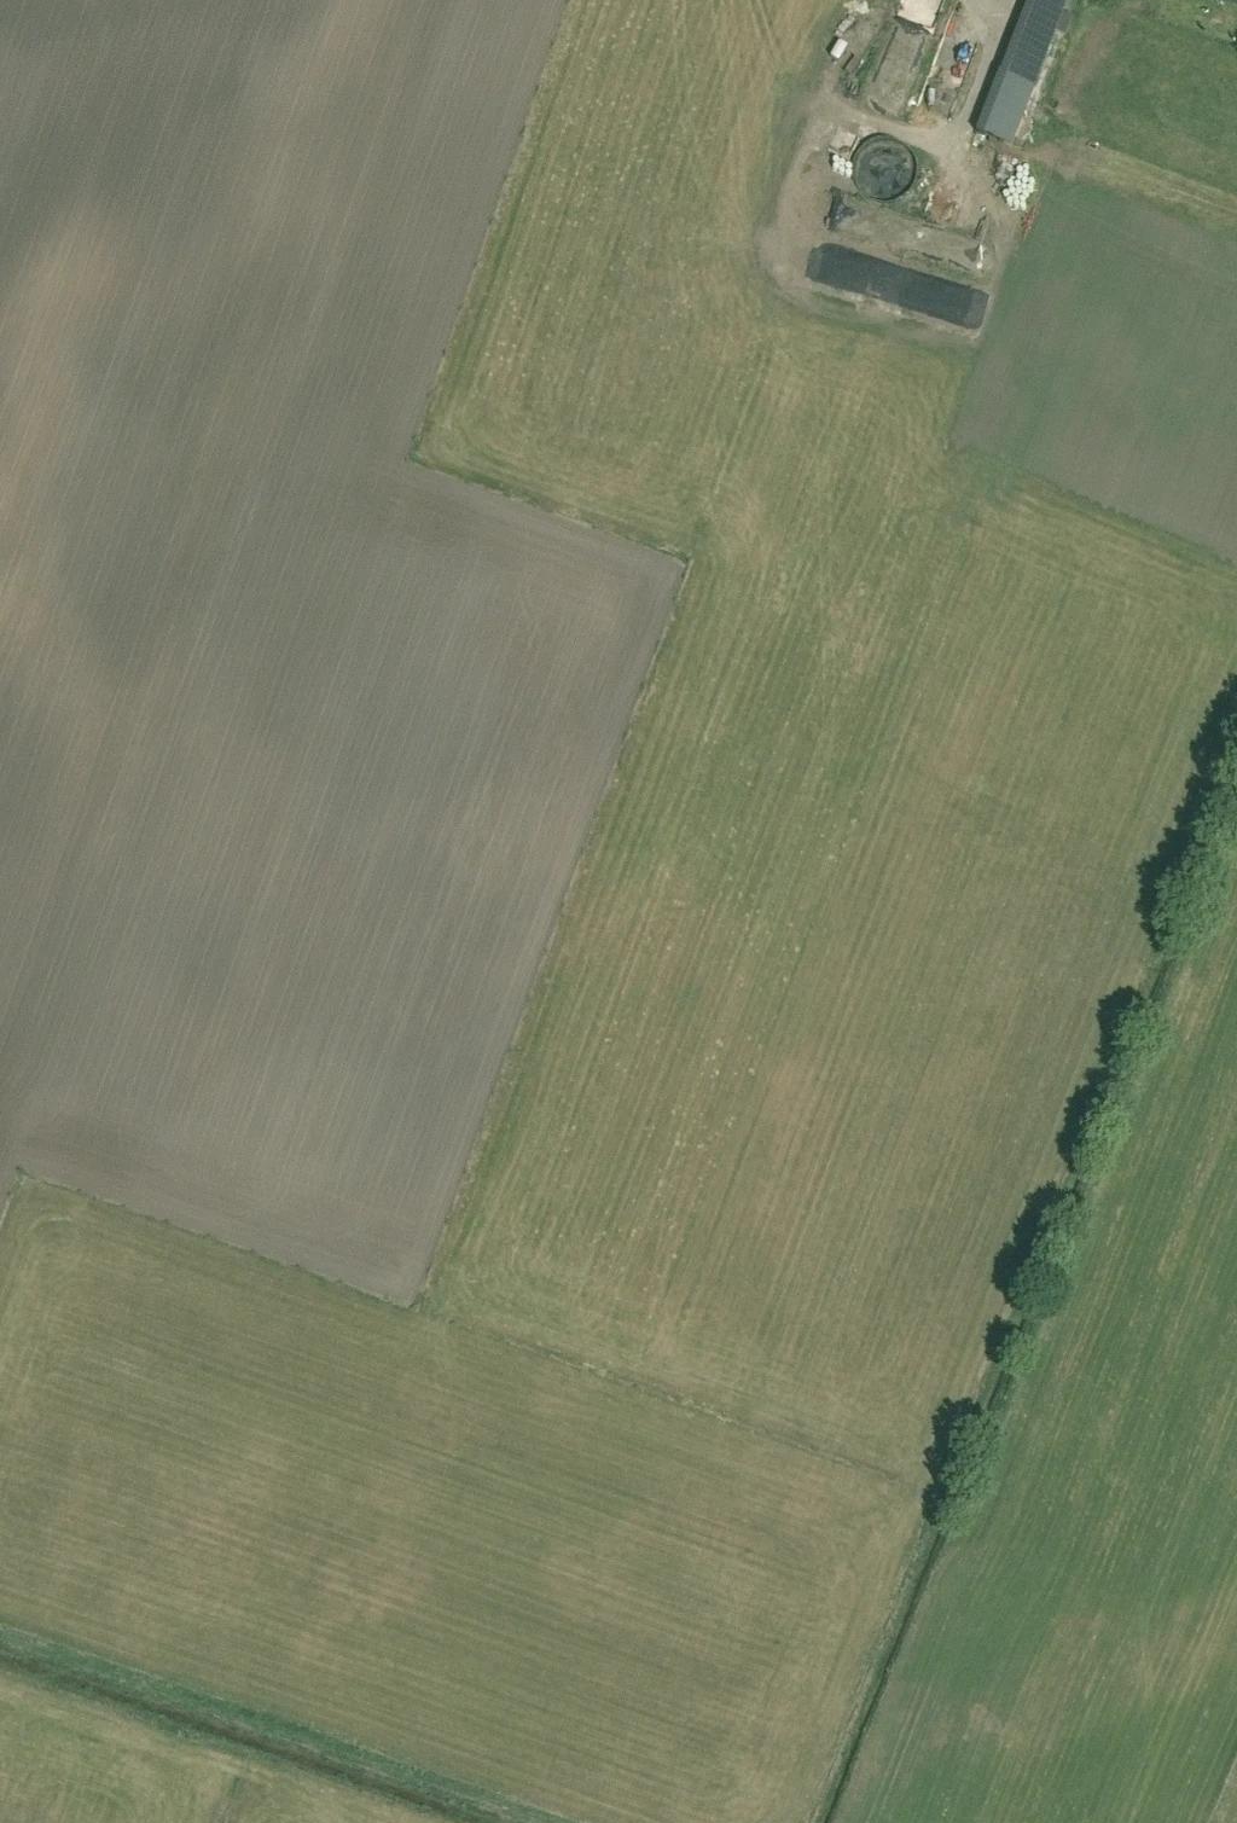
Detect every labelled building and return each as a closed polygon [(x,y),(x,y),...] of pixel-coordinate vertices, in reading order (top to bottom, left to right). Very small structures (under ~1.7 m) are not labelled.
[(1065,14),(1070,0),(1027,0),(1065,14)] [(1035,89),(1012,80),(990,139),(1013,148),(1035,89)] [(918,172),(918,169),(918,167),(918,164),(917,161),(916,158),(915,156),(914,153),(912,151),(911,149),(909,147),(907,145),(904,143),(902,141),(899,140),(897,139),(894,138),(889,137),(886,137),(883,137),(880,138),(877,138),(875,139),(872,140),(870,141),(867,143),(865,145),(863,147),(861,149),(859,151),(858,153),(856,156),(855,158),(855,161),(854,164),(854,167),(853,169),(854,172),(854,175),(855,178),(855,181),(856,183),(858,186),(859,188),(861,190),(863,192),(865,194),(867,196),(870,198),(872,199),(875,200),(880,201),(883,202),(886,202),(891,201),(894,201),(897,200),(899,199),(902,198),(904,196),(907,194),(909,192),(911,190),(912,188),(914,186),(915,183),(916,181),(917,178),(918,175),(918,172)]
